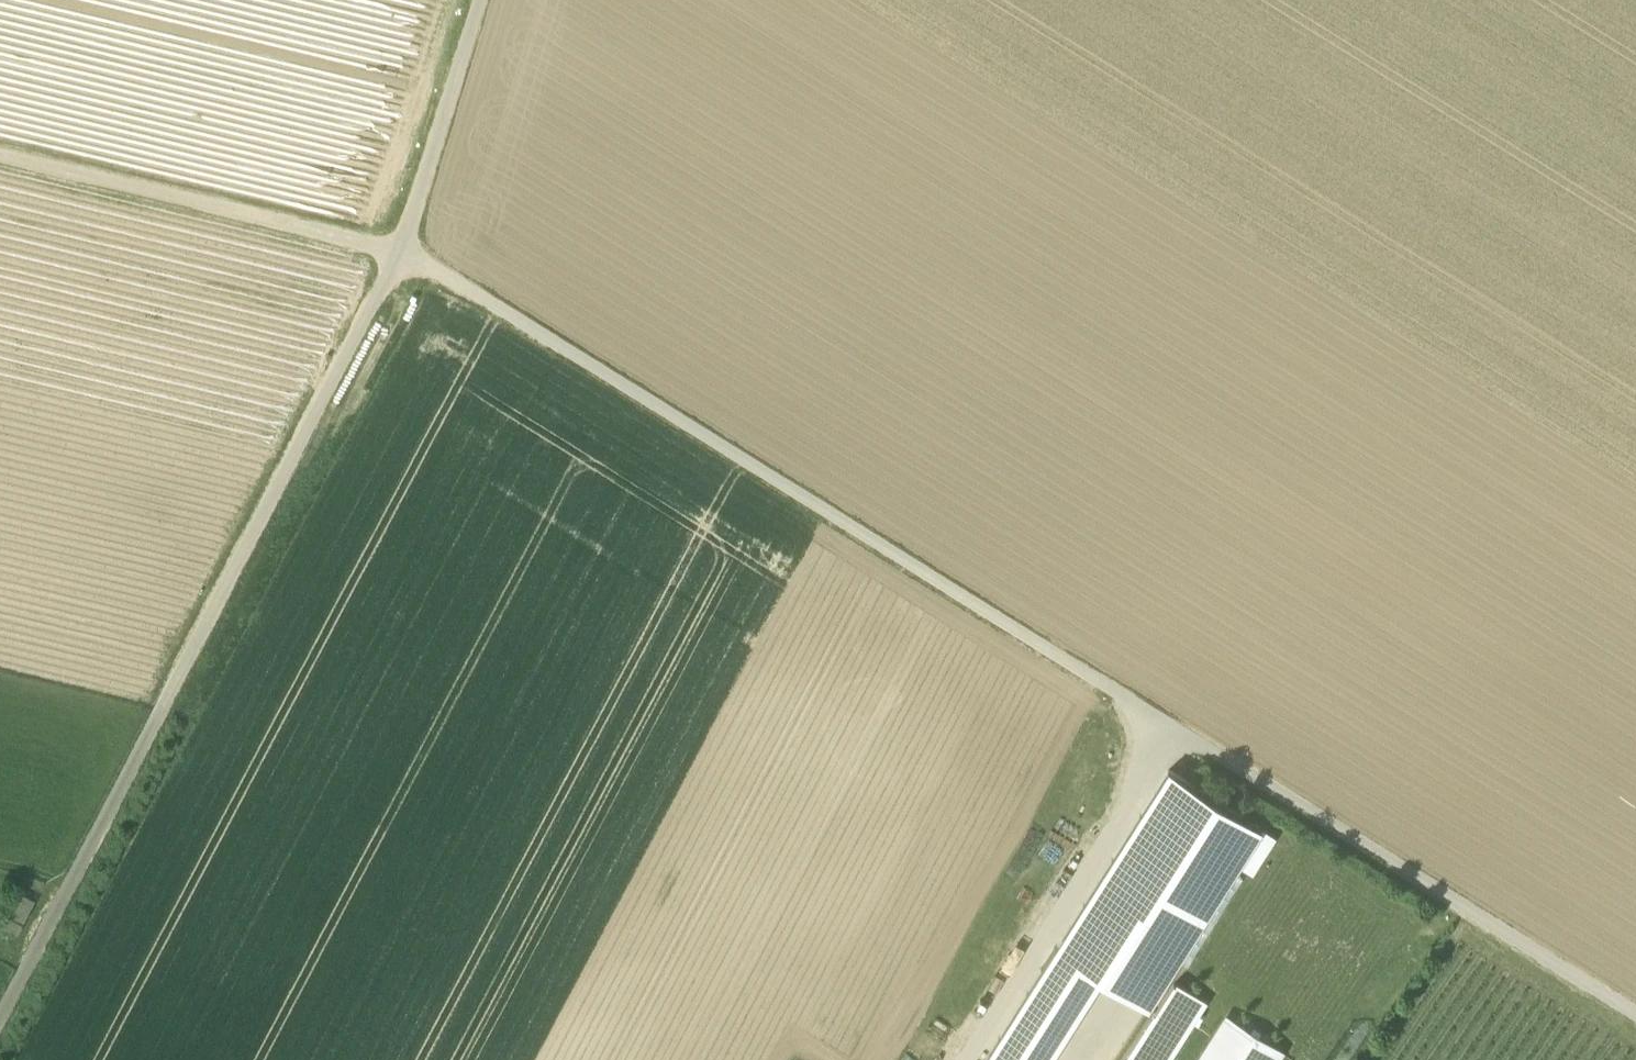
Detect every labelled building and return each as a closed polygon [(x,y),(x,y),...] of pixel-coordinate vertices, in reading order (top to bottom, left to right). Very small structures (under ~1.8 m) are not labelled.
[(986,1059),(1048,1059),(1100,978),(1146,1007),(1259,830),(1170,773),(986,1059)] [(19,933),(35,901),(13,889),(2,911),(0,910),(0,923),(19,933)] [(1283,1054),(1228,1019),(1202,1059),(1279,1059),(1283,1054)]
